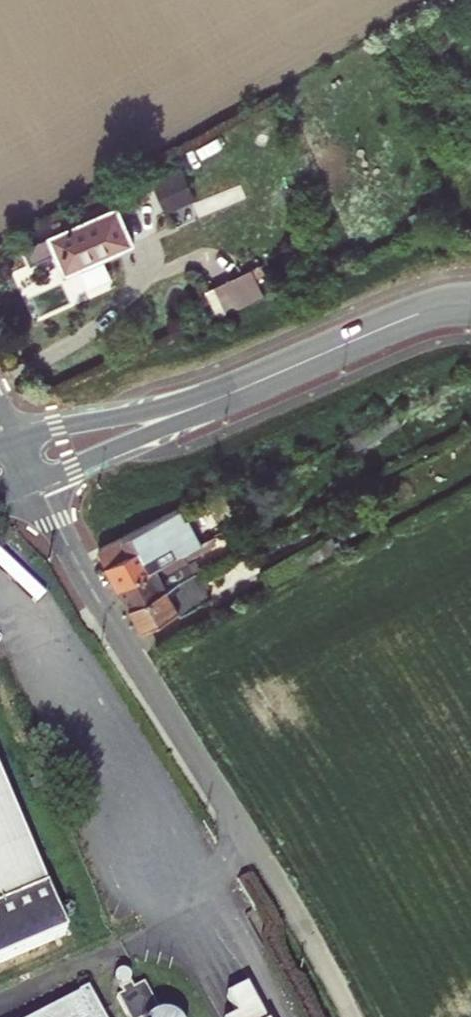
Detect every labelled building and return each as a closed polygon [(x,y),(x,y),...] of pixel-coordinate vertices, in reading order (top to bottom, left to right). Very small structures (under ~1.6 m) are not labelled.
[(184,166),(153,178),(166,209),(197,196),(184,166)] [(227,179),(213,185),(220,201),(234,195),(227,179)] [(189,201),(170,210),(175,220),(193,211),(189,201)] [(115,206),(50,236),(65,272),(131,242),(115,206)] [(219,314),(264,292),(252,265),(206,286),(219,314)] [(98,548),(118,584),(191,547),(197,544),(178,507),(149,522),(123,535),(98,548)] [(118,584),(130,604),(199,568),(193,554),(201,550),(197,544),(191,547),(118,584)] [(143,626),(149,623),(180,607),(182,612),(213,596),(199,568),(130,604),(143,626)] [(70,934),(0,775),(0,964),(70,934)] [(117,992),(131,1016),(146,1016),(155,1012),(139,981),(117,992)] [(247,987),(228,997),(238,1016),(263,1016),(247,987)] [(88,989),(38,1016),(102,1016),(88,989)]
